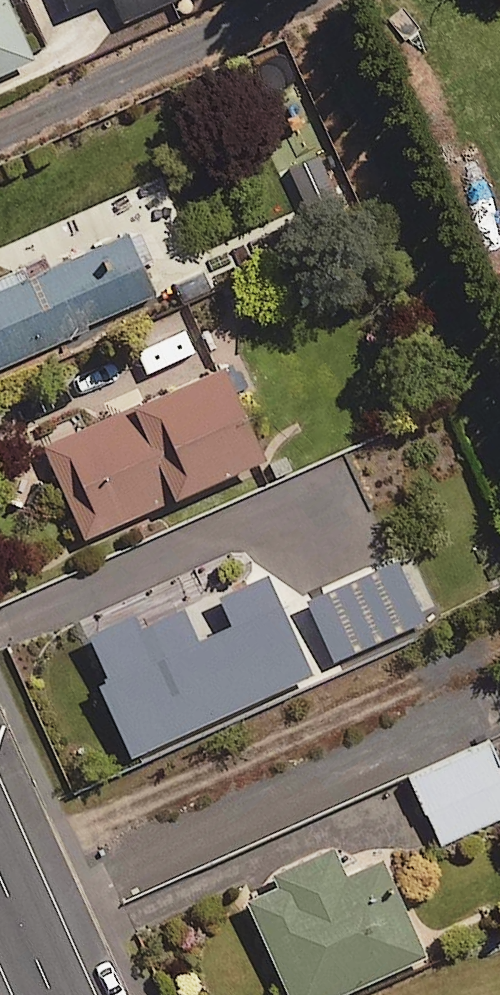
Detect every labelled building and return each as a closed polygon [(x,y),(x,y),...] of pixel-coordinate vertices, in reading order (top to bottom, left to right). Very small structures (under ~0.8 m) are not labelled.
[(31,54),(7,0),(0,0),(0,68),(31,54)] [(331,177),(297,184),(304,219),(338,213),(331,177)] [(133,226),(24,277),(19,265),(0,274),(0,364),(155,292),(141,263),(148,260),(133,226)] [(262,450),(218,358),(40,443),(84,535),(262,450)] [(423,617),(397,557),(306,597),(333,657),(423,617)] [(309,672),(264,570),(138,626),(130,607),(81,629),(134,749),(309,672)] [(487,738),(408,775),(439,841),(499,813),(499,766),(487,738)] [(331,843),(240,885),(290,994),(331,994),(423,953),(379,856),(344,872),(331,843)]
